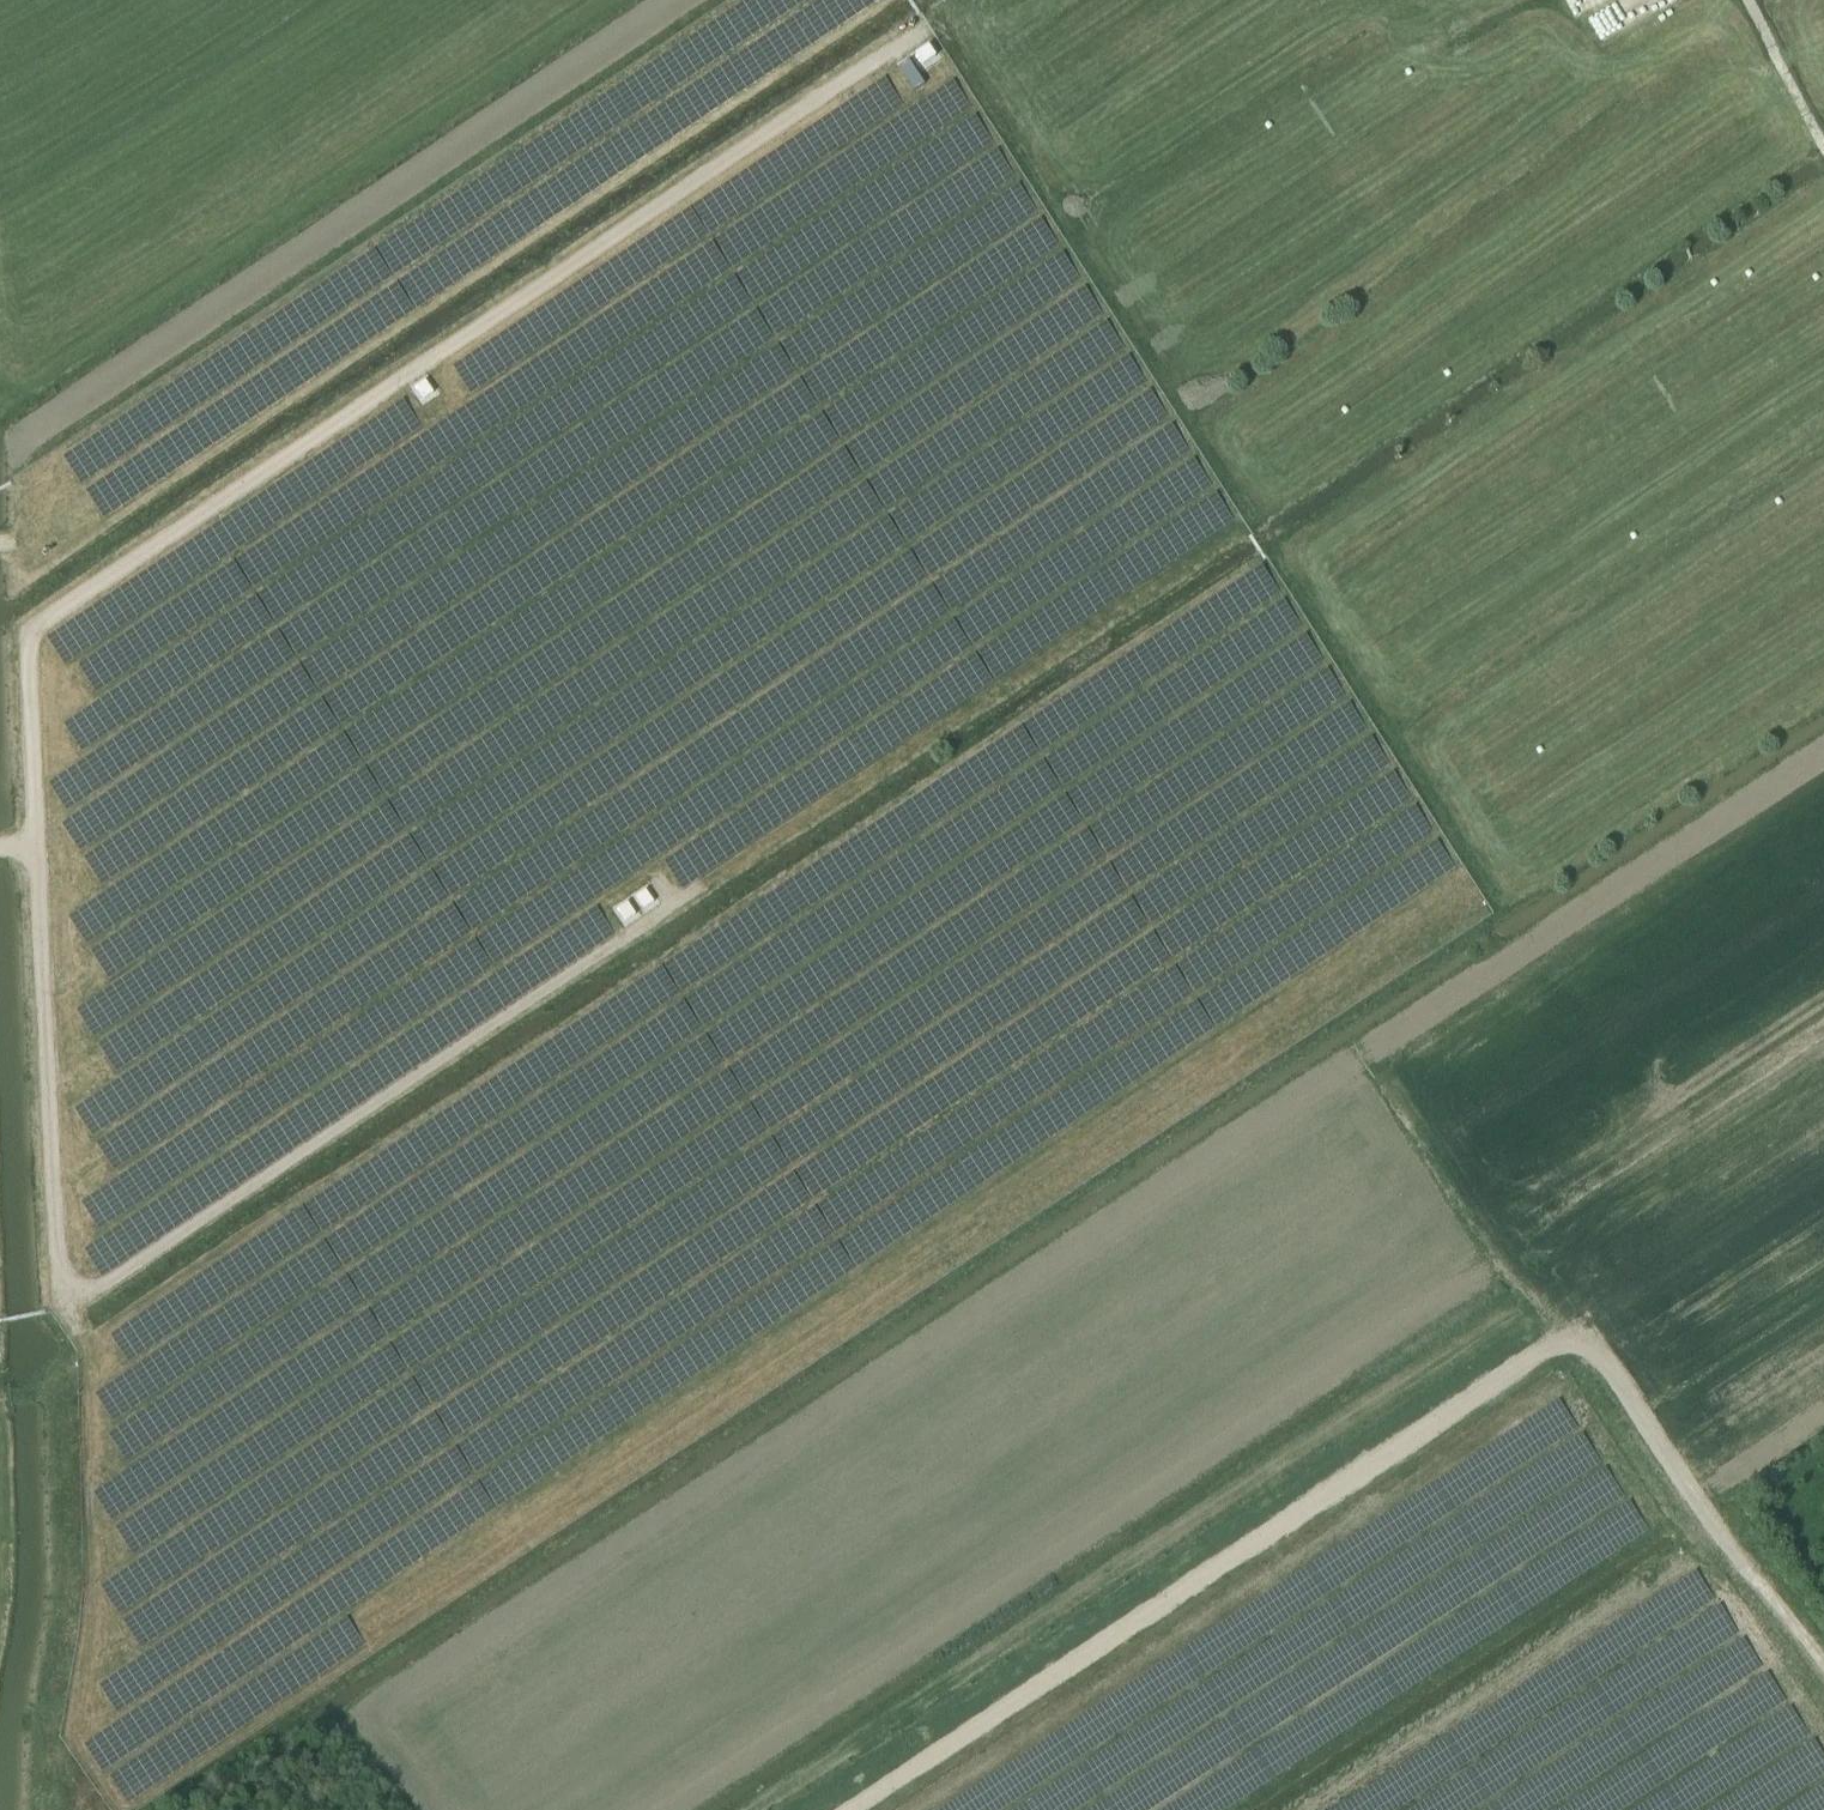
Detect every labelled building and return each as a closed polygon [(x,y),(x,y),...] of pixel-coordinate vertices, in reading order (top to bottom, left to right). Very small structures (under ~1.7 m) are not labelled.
[(930,40),(914,51),(924,67),(942,55),(930,40)] [(427,377),(414,386),(424,400),(437,392),(427,377)] [(648,889),(637,897),(646,909),(656,902),(648,889)] [(629,902),(619,908),(627,922),(637,914),(629,902)]
